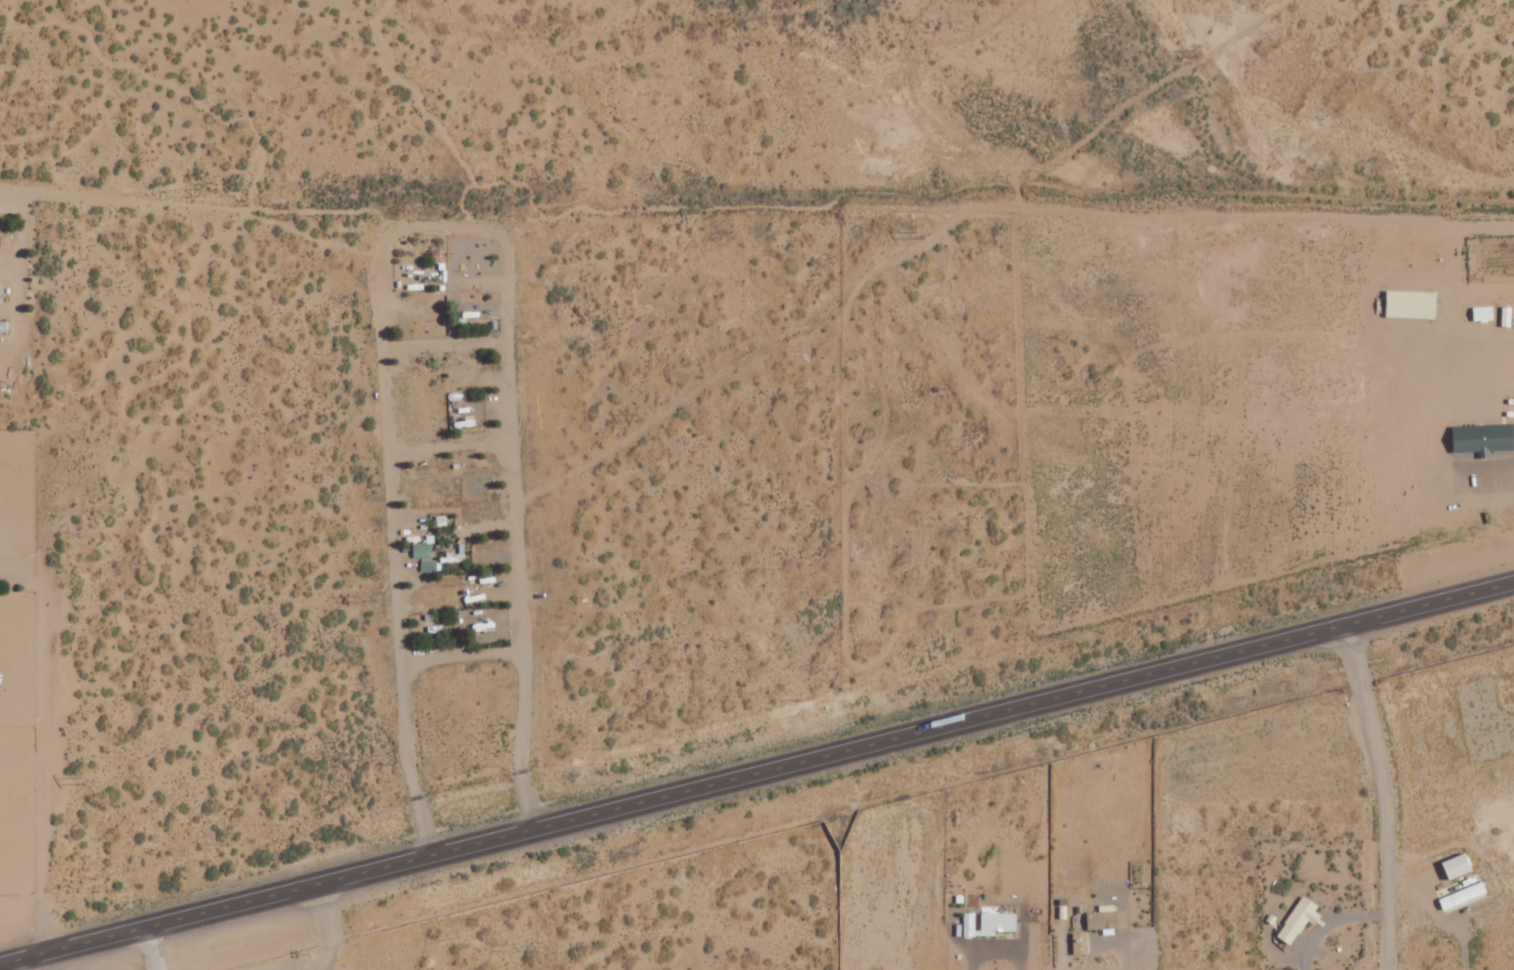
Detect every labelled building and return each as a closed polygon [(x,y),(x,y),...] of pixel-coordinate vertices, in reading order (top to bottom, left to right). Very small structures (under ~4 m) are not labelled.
[(1438,319),(1439,292),(1388,291),(1388,318),(1438,319)] [(1481,459),(1492,458),(1492,450),(1513,450),(1513,425),(1454,426),(1454,452),(1481,452),(1481,459)] [(433,544),(413,545),(414,558),(433,557),(433,544)] [(1474,872),(1470,854),(1445,860),(1449,879),(1474,872)] [(1489,892),(1484,881),(1440,899),(1445,911),(1489,892)] [(1320,905),(1305,895),(1278,937),(1292,946),(1309,920),(1316,925),(1323,915),(1317,911),(1320,905)] [(1129,928),(1129,911),(1088,912),(1088,929),(1129,928)] [(1018,933),(1018,913),(983,913),(983,930),(978,930),(978,932),(1018,933)]
